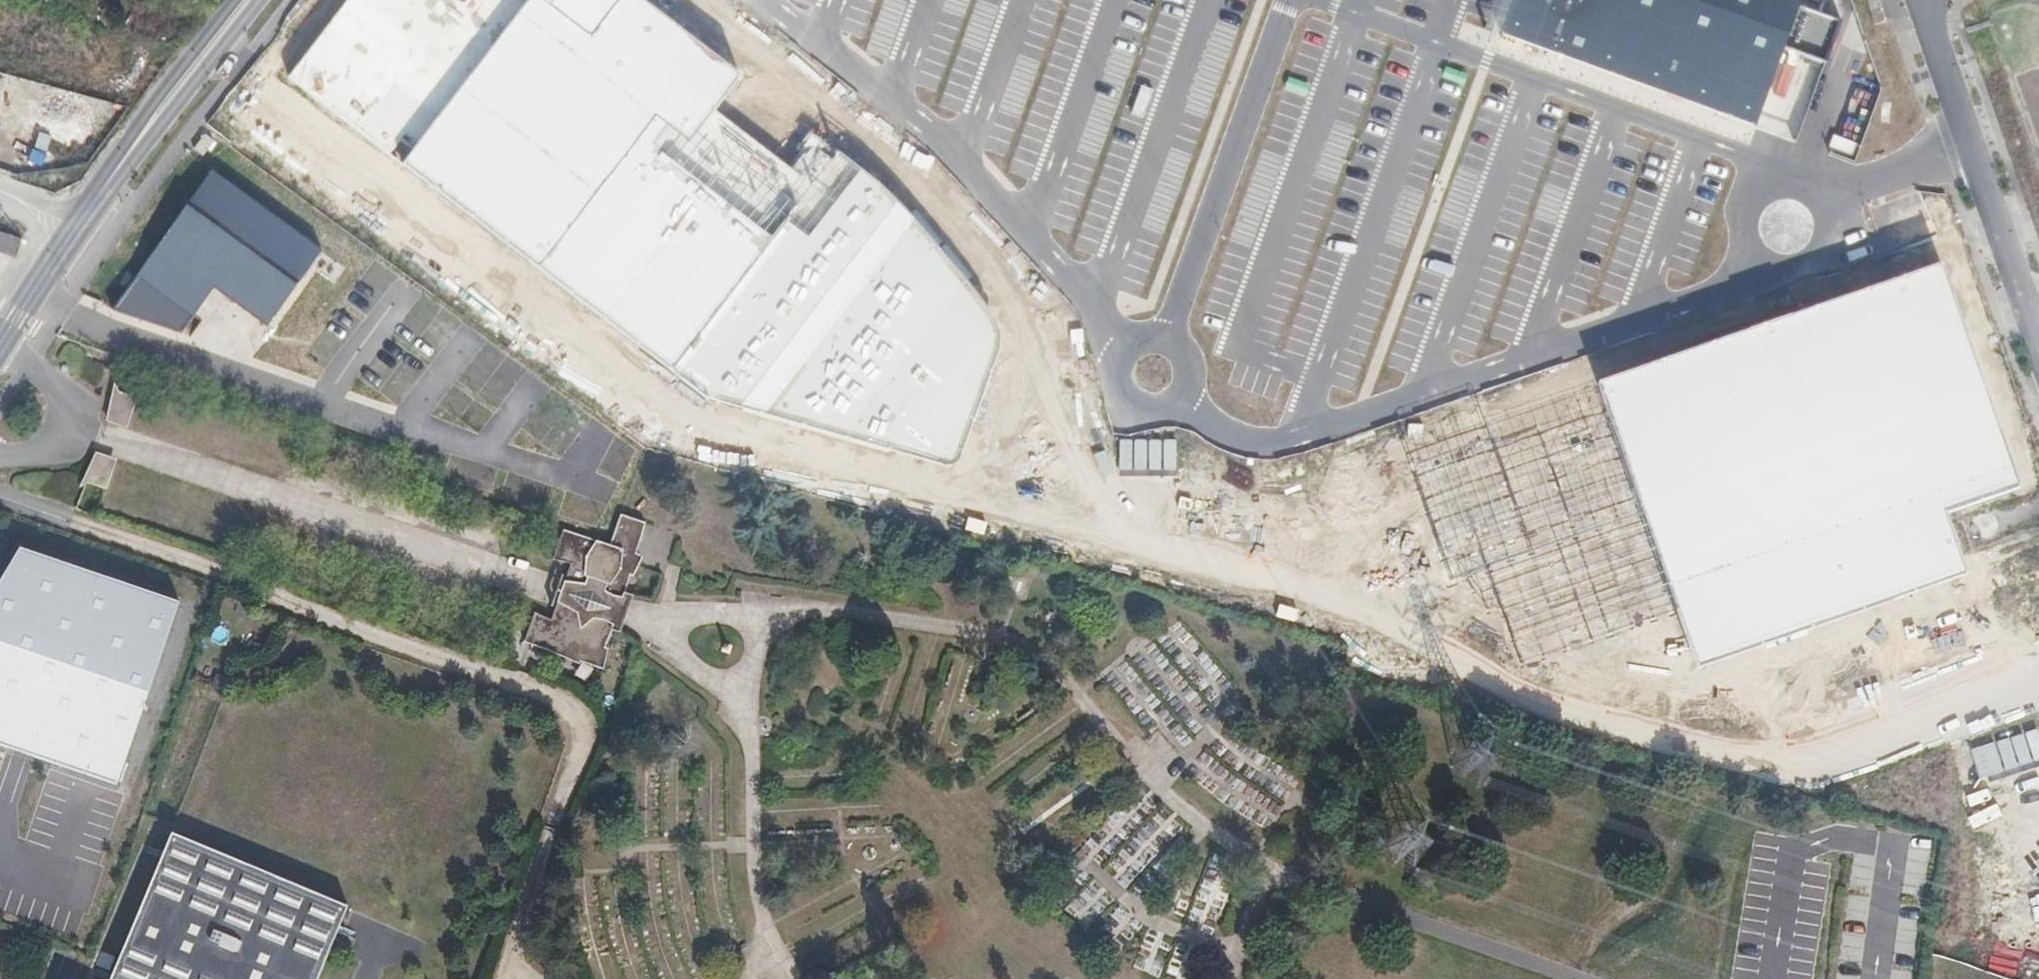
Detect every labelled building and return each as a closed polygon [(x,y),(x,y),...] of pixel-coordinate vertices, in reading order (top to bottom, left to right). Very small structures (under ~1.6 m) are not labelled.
[(290,80),(402,166),(540,272),(670,372),(711,403),(844,439),(957,470),(1002,355),(1000,335),(999,320),(917,221),(859,169),(816,135),(804,153),(792,170),(715,112),(723,101),(743,75),(648,0),(351,0),(290,80)] [(1484,28),(1503,35),(1516,0),(1495,0),(1484,28)] [(1503,35),(1755,128),(1784,49),(1827,64),(1842,23),(1800,7),(1802,0),(1516,0),(1503,35)] [(323,245),(214,167),(162,238),(119,308),(184,330),(216,278),(270,317),(323,245)] [(18,257),(23,240),(0,232),(0,251),(18,257)] [(2027,493),(1944,257),(1403,448),(1451,584),(1476,575),(1488,608),(1503,603),(1524,662),(1676,608),(1699,672),(1968,577),(1948,520),(2027,493)] [(124,426),(134,391),(111,385),(102,419),(124,426)] [(89,451),(84,479),(107,483),(112,456),(89,451)] [(566,563),(560,582),(581,587),(584,580),(602,586),(598,595),(602,596),(618,602),(626,578),(630,579),(637,560),(630,558),(641,523),(618,512),(608,543),(560,528),(550,556),(566,563)] [(20,562),(0,593),(0,756),(122,796),(181,616),(20,562)] [(607,625),(615,629),(617,615),(618,602),(602,596),(598,595),(602,586),(584,580),(581,587),(560,582),(556,592),(554,601),(574,612),(572,617),(580,621),(593,619),(598,620),(607,625)] [(574,612),(554,601),(547,619),(532,611),(522,640),(599,672),(602,653),(597,651),(603,637),(604,632),(613,636),(615,629),(607,625),(598,620),(593,619),(580,621),(572,617),(574,612)] [(222,689),(227,678),(215,673),(210,685),(222,689)] [(1967,782),(2038,758),(2038,725),(1957,752),(1967,782)] [(348,905),(171,832),(111,978),(318,978),(348,905)]
